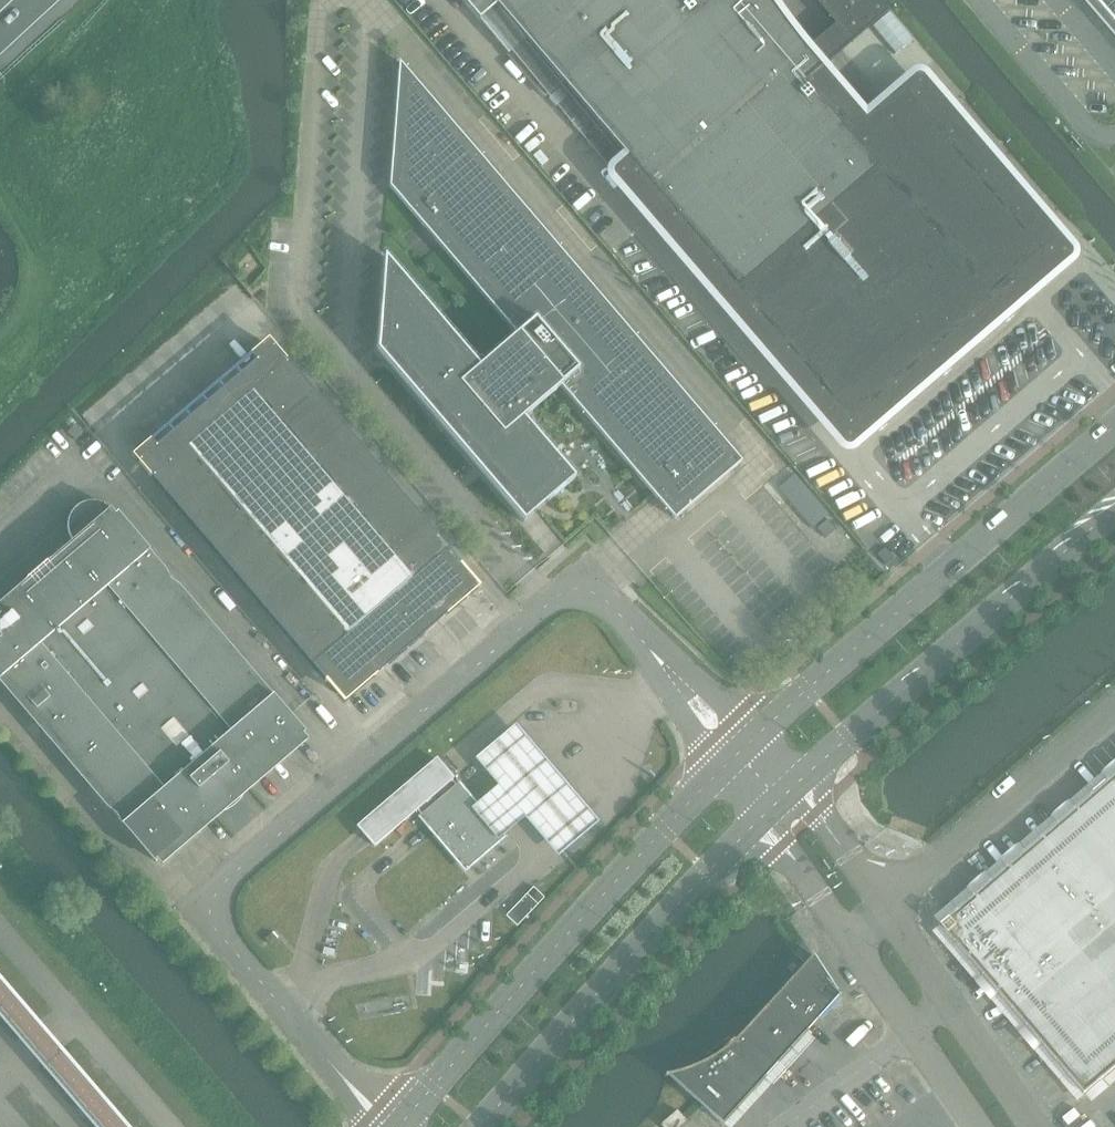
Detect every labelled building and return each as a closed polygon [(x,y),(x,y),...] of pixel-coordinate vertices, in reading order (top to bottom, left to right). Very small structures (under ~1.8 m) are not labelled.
[(545,97),(561,82),(622,153),(671,210),(670,211),(694,239),(691,242),(692,242),(702,254),(703,255),(706,252),(849,419),(989,299),(939,241),(943,238),(942,238),(931,225),(930,224),(927,227),(890,183),(805,83),(824,67),(780,12),(773,0),(461,0),(545,97)] [(813,1),(835,25),(851,43),(889,11),(879,0),(814,0),(813,1)] [(1109,11),(1111,9),(1114,14),(1114,0),(1097,0),(1109,11)] [(380,308),(377,351),(514,512),(523,523),(525,521),(521,517),(544,497),(548,502),(575,479),(523,419),(560,386),(635,473),(654,495),(674,519),(742,462),(564,254),(486,163),(399,62),(390,187),(517,335),(479,367),(384,256),(380,308)] [(174,432),(139,462),(153,477),(306,657),(319,672),(343,700),(370,676),(376,675),(375,674),(383,667),(388,663),(421,635),(424,632),(438,621),(445,615),(446,616),(448,610),(465,595),(469,592),(475,586),(452,559),(411,511),(286,364),(272,348),(174,432)] [(155,862),(224,803),(303,736),(110,510),(105,506),(99,503),(92,502),(85,503),(79,505),(74,509),(70,515),(68,519),(67,525),(67,532),(69,538),(72,542),(77,548),(0,614),(0,680),(155,862)] [(498,786),(474,805),(502,838),(525,818),(559,859),(599,825),(517,726),(476,760),(498,786)] [(436,759),(357,826),(359,829),(364,835),(371,843),(374,846),(417,810),(420,814),(423,817),(422,818),(423,820),(430,827),(435,833),(465,868),(502,837),(501,837),(475,805),(472,802),(466,795),(463,791),(460,788),(458,786),(458,787),(452,780),(453,780),(449,776),(443,768),(440,765),(436,759)] [(941,925),(948,933),(1086,1095),(1114,1070),(1114,777),(957,911),(941,925)] [(533,887),(506,916),(517,926),(544,898),(533,887)] [(680,1071),(665,1075),(665,1076),(669,1076),(701,1105),(722,1123),(724,1121),(763,1079),(790,1048),(804,1033),(825,1010),(839,995),(838,994),(821,968),(813,955),(769,1002),(742,1032),(736,1039),(735,1040),(727,1046),(723,1050),(709,1058),(695,1065),(692,1067),(680,1071)] [(661,1124),(663,1126),(678,1126),(686,1120),(685,1119),(677,1110),(661,1124)]
